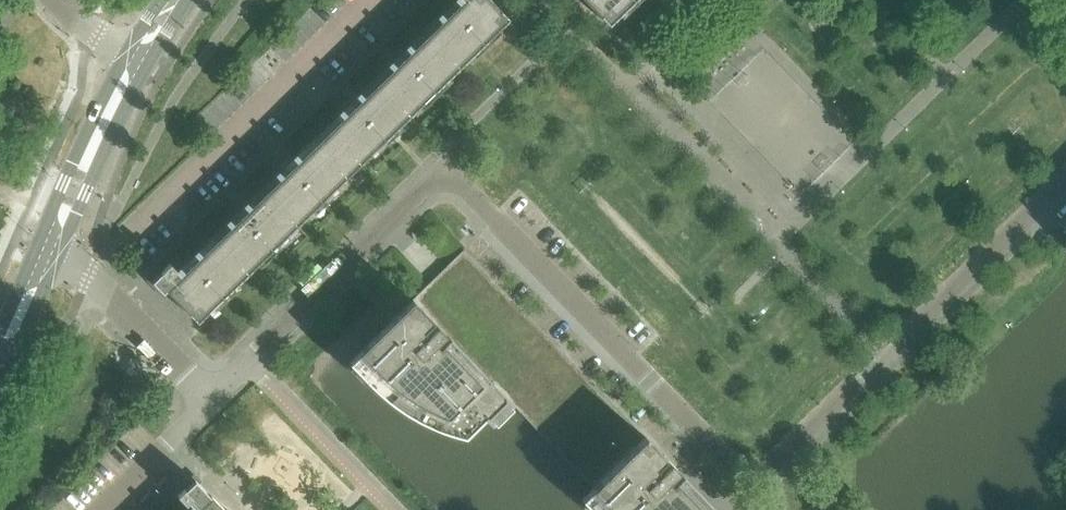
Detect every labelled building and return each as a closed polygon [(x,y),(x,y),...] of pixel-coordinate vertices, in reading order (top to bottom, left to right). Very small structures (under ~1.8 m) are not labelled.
[(383,138),(507,17),(490,0),(458,0),(459,1),(181,274),(170,262),(153,281),(164,292),(167,289),(197,320),(383,138)] [(623,8),(631,0),(585,0),(607,23),(623,8)] [(664,455),(464,250),(438,275),(412,300),(505,397),(593,488),(611,506),(664,455)] [(505,397),(412,300),(349,362),(367,380),(377,391),(388,400),(399,408),(412,416),(424,422),(437,428),(451,433),(464,436),(505,397)] [(664,455),(611,506),(593,488),(581,499),(592,509),(717,509),(664,455)] [(210,496),(210,497),(194,481),(183,492),(182,491),(175,498),(183,507),(186,504),(191,509),(224,509),(210,496)]
